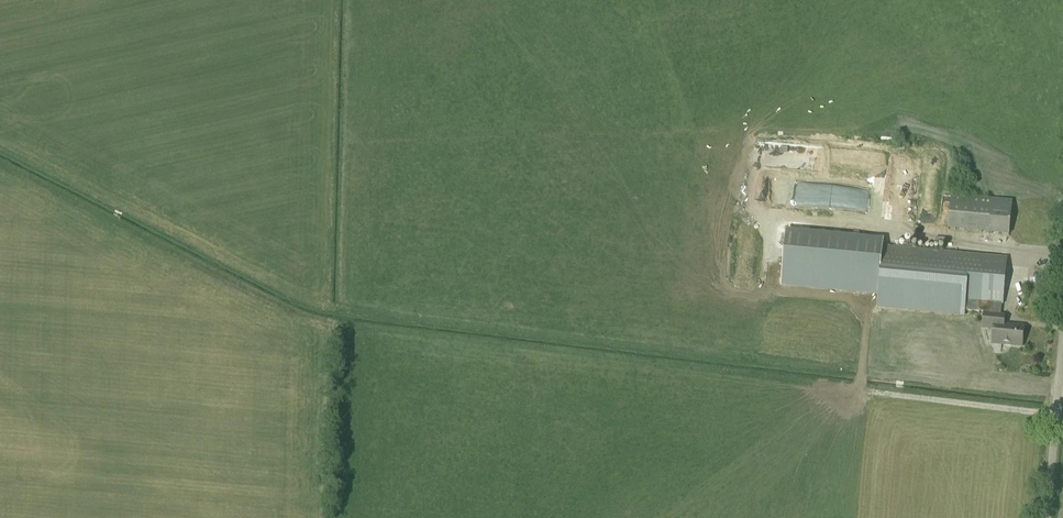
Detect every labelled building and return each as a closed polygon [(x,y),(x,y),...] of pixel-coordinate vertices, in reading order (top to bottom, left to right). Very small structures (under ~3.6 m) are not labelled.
[(862,166),(852,166),(852,173),(861,174),(862,166)] [(769,180),(768,194),(780,195),(781,188),(776,187),(777,181),(769,180)] [(948,230),(1010,236),(1013,201),(951,195),(948,230)] [(978,312),(984,313),(982,329),(993,330),(992,344),(1022,347),(1024,326),(1005,325),(1006,315),(1000,314),(1001,305),(1003,306),(1008,258),(936,251),(914,249),(887,246),(882,246),(882,239),(787,231),(782,285),(866,293),(873,294),(877,294),(953,302),(962,303),(962,311),(963,311),(964,311),(978,312)]
